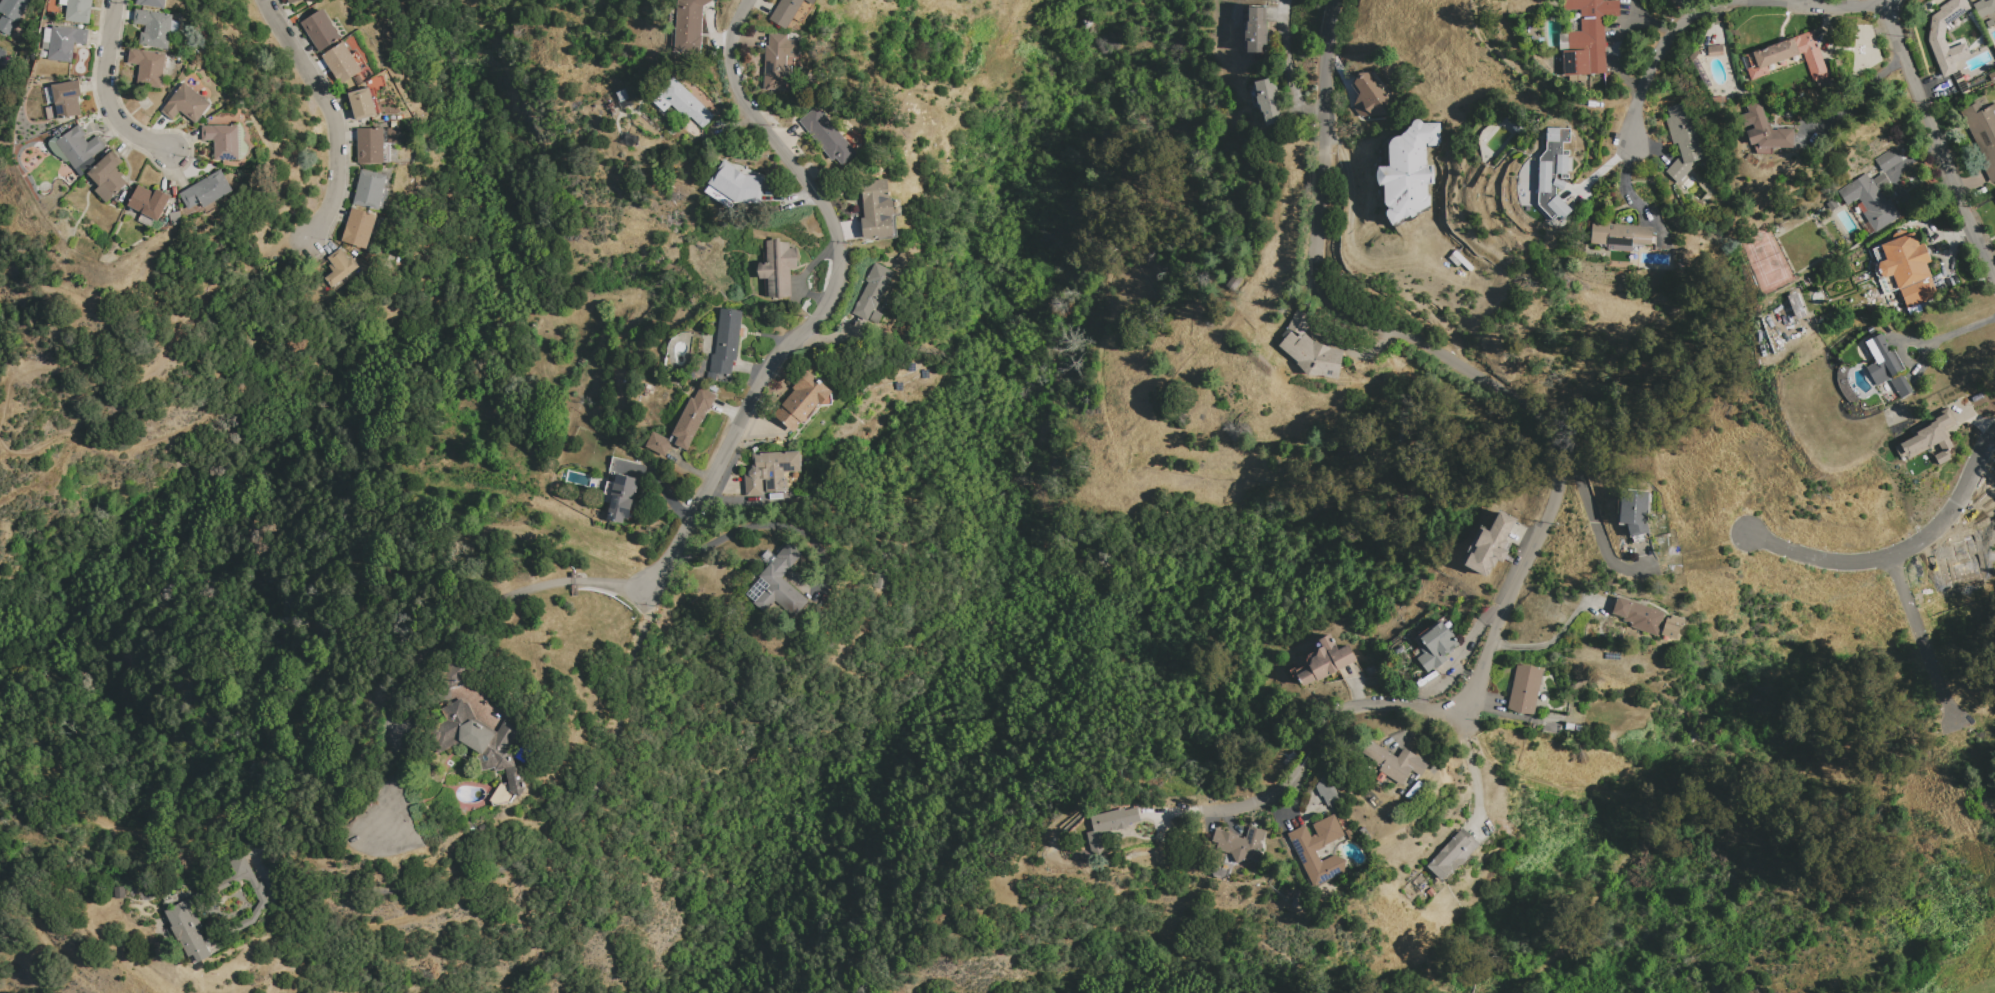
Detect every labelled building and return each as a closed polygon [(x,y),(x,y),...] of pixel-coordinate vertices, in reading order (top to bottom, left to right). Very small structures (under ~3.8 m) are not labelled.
[(2,14),(0,13),(0,2),(1,0),(30,0),(16,23),(2,14)] [(66,5),(67,0),(92,0),(89,25),(64,21),(66,5)] [(135,5),(136,0),(165,0),(164,10),(135,5)] [(674,56),(679,0),(713,0),(703,7),(702,31),(704,31),(703,56),(701,56),(674,56)] [(769,20),(781,0),(805,0),(786,30),(769,20)] [(1603,1),(1619,0),(1620,18),(1604,19),(1606,73),(1564,75),(1563,50),(1569,50),(1568,33),(1581,32),(1581,17),(1581,10),(1563,11),(1562,0),(1603,0),(1603,1)] [(1938,8),(1949,0),(1965,0),(1970,7),(1946,25),(1944,38),(1948,49),(1964,42),(1970,57),(1954,63),(1957,71),(1942,77),(1928,41),(1931,17),(1940,10),(1938,8)] [(1973,4),(1981,0),(1983,0),(1984,2),(1988,0),(1994,0),(1994,12),(1980,19),(1973,4)] [(1247,47),(1246,49),(1241,45),(1242,10),(1249,10),(1249,6),(1266,5),(1266,47),(1262,47),(1262,52),(1247,52),(1247,47)] [(135,9),(172,14),(171,20),(180,21),(178,35),(169,34),(167,49),(138,45),(140,32),(143,32),(144,25),(133,24),(135,9)] [(321,9),(340,37),(318,51),(300,23),(321,9)] [(8,35),(0,30),(0,18),(2,14),(16,23),(8,35)] [(52,25),(89,30),(86,45),(74,43),(71,63),(47,59),(48,49),(51,29),(52,25)] [(51,29),(48,49),(41,48),(44,28),(51,29)] [(1829,77),(1812,83),(1802,53),(1767,66),(1770,74),(1751,81),(1746,69),(1750,68),(1745,55),(1813,30),(1829,77)] [(769,33),(787,34),(786,66),(792,66),(792,78),(786,78),(786,90),(764,90),(765,45),(769,45),(769,33)] [(343,41),(351,54),(361,69),(362,70),(340,85),(321,56),(343,41)] [(1707,46),(1723,45),(1724,55),(1708,57),(1707,46)] [(1700,52),(1693,60),(1688,56),(1695,48),(1700,52)] [(129,50),(165,54),(161,87),(136,84),(138,65),(127,63),(129,50)] [(351,54),(357,50),(367,65),(361,69),(351,54)] [(1358,95),(1351,85),(1358,73),(1370,72),(1392,103),(1388,114),(1373,116),(1360,117),(1353,107),(1358,95)] [(714,115),(703,128),(690,117),(689,118),(684,113),(682,114),(661,95),(676,79),(714,115)] [(1254,88),(1253,86),(1255,85),(1255,82),(1268,79),(1269,84),(1271,83),(1276,87),(1281,108),(1279,109),(1282,122),(1266,126),(1263,112),(1262,112),(1261,109),(1254,106),(1251,92),(1254,88)] [(51,85),(79,81),(81,95),(77,96),(81,115),(57,119),(51,85)] [(160,111),(183,81),(211,103),(195,123),(179,111),(172,120),(160,111)] [(348,93),(370,87),(370,88),(373,88),(380,114),(355,121),(348,93)] [(1725,96),(1726,103),(1712,104),(1711,97),(1725,96)] [(1760,147),(1757,143),(1751,145),(1746,132),(1754,129),(1753,124),(1744,126),(1740,115),(1749,113),(1746,105),(1759,101),(1768,125),(1770,124),(1772,130),(1776,130),(1776,129),(1793,129),(1793,147),(1760,147)] [(1982,109),(1994,103),(1994,181),(1990,183),(1983,168),(1987,167),(1959,111),(1978,101),(1982,109)] [(1665,121),(1670,120),(1667,108),(1687,102),(1694,123),(1696,123),(1703,143),(1700,144),(1704,158),(1699,159),(1690,167),(1692,168),(1678,184),(1665,172),(1681,156),(1677,143),(1673,145),(1665,121)] [(816,106),(857,153),(842,165),(836,158),(832,161),(798,122),(816,106)] [(1384,186),(1378,186),(1377,167),(1389,166),(1389,143),(1391,139),(1394,138),(1398,137),(1412,123),(1413,121),(1415,120),(1417,120),(1419,120),(1421,121),(1422,123),(1441,122),(1441,144),(1439,144),(1439,146),(1426,147),(1427,165),(1434,165),(1434,184),(1428,185),(1428,195),(1430,195),(1431,207),(1417,214),(1418,217),(1407,223),(1406,220),(1393,227),(1383,210),(1388,208),(1384,203),(1384,186)] [(55,142),(62,137),(71,130),(70,129),(79,123),(86,134),(83,137),(87,143),(98,135),(106,146),(92,156),(96,161),(81,178),(69,161),(55,142)] [(201,126),(237,125),(238,160),(213,161),(213,141),(202,141),(201,126)] [(356,128),(383,127),(384,163),(357,163),(357,141),(349,142),(348,130),(356,130),(356,128)] [(1557,159),(1556,192),(1574,211),(1562,222),(1540,199),(1535,199),(1537,156),(1541,156),(1560,131),(1571,140),(1557,159)] [(62,137),(59,133),(51,139),(49,140),(48,141),(48,143),(48,145),(49,146),(50,149),(53,152),(56,155),(58,157),(61,159),(64,161),(65,162),(66,162),(67,162),(69,161),(55,142),(62,137)] [(1875,160),(1894,147),(1903,160),(1883,173),(1875,160)] [(87,173),(112,150),(123,162),(117,168),(123,174),(121,176),(127,183),(106,202),(94,190),(98,186),(87,173)] [(1537,157),(1519,156),(1518,196),(1517,196),(1517,206),(1528,206),(1528,202),(1536,202),(1537,157)] [(706,182),(723,160),(746,176),(761,176),(760,204),(735,203),(706,182)] [(178,194),(220,169),(232,190),(204,207),(200,201),(187,209),(178,194)] [(361,169),(390,176),(388,186),(389,187),(386,200),(384,200),(383,207),(380,207),(379,210),(353,203),(361,169)] [(1863,213),(1867,211),(1858,198),(1847,205),(1838,191),(1866,173),(1870,179),(1871,178),(1873,180),(1882,174),(1887,178),(1891,183),(1879,190),(1886,201),(1890,199),(1900,216),(1875,232),(1863,213)] [(887,179),(889,196),(891,195),(891,200),(893,200),(894,214),(893,214),(893,219),(891,219),(893,237),(864,240),(861,217),(865,217),(861,181),(887,179)] [(170,196),(158,221),(156,220),(152,229),(137,221),(141,212),(127,205),(138,185),(154,193),(156,189),(170,196)] [(1826,204),(1834,198),(1839,205),(1831,211),(1826,204)] [(352,207),(377,215),(366,249),(341,240),(352,207)] [(168,213),(179,211),(181,220),(170,222),(168,213)] [(1633,243),(1632,251),(1607,249),(1607,245),(1591,243),(1592,223),(1653,227),(1652,245),(1633,243)] [(1902,231),(1909,234),(1914,232),(1919,245),(1923,243),(1930,262),(1926,263),(1932,277),(1931,277),(1938,296),(1907,309),(1899,290),(1898,290),(1892,275),(1886,278),(1880,275),(1877,268),(1879,262),(1886,259),(1880,245),(1891,241),(1894,233),(1902,231)] [(766,240),(774,240),(774,238),(780,238),(780,242),(789,242),(790,248),(796,247),(797,269),(789,269),(791,297),(769,298),(768,279),(758,279),(758,262),(767,262),(766,240)] [(361,266),(333,288),(325,278),(333,272),(328,265),(331,263),(327,258),(340,247),(349,259),(353,256),(361,266)] [(1456,250),(1474,268),(1470,272),(1461,263),(1457,267),(1448,258),(1456,250)] [(894,273),(875,309),(874,309),(867,322),(851,314),(867,282),(865,281),(875,262),(894,273)] [(1225,286),(1234,273),(1242,279),(1233,292),(1225,286)] [(1798,292),(1807,315),(1796,319),(1787,296),(1798,292)] [(720,309),(742,311),(736,361),(733,361),(731,374),(717,373),(708,372),(710,353),(715,354),(720,309)] [(1297,309),(1313,317),(1305,334),(1314,342),(1323,344),(1330,348),(1343,350),(1338,379),(1308,375),(1279,346),(1285,339),(1281,336),(1287,329),(1297,309)] [(1875,362),(1864,343),(1880,333),(1890,351),(1893,349),(1904,369),(1902,371),(1913,391),(1901,398),(1890,379),(1877,386),(1866,367),(1875,362)] [(820,405),(818,403),(807,415),(807,420),(805,421),(801,421),(791,432),(773,415),(780,408),(779,407),(794,390),(792,389),(807,371),(831,393),(832,403),(830,405),(820,405)] [(708,372),(717,373),(716,381),(706,380),(707,372),(708,372)] [(668,441),(668,440),(690,397),(693,399),(699,386),(717,395),(710,410),(708,409),(687,450),(671,442),(668,441)] [(1933,456),(1942,451),(1937,443),(1907,459),(1905,456),(1901,458),(1895,447),(1917,435),(1916,433),(1930,425),(1929,424),(1933,422),(1930,417),(1949,407),(1957,424),(1946,430),(1949,436),(1948,437),(1953,447),(1948,450),(1951,455),(1949,456),(1951,458),(1938,465),(1933,456)] [(652,431),(668,440),(668,441),(671,442),(664,457),(644,447),(652,431)] [(1395,440),(1400,432),(1405,435),(1400,443),(1395,440)] [(751,454),(799,452),(799,461),(801,461),(802,471),(782,472),(783,477),(787,480),(787,487),(783,491),(762,492),(762,496),(745,496),(744,474),(746,474),(745,471),(752,465),(751,454)] [(616,473),(639,479),(629,519),(623,518),(622,524),(606,519),(610,503),(601,501),(606,481),(614,483),(616,473)] [(1648,492),(1648,503),(1647,503),(1646,512),(1647,512),(1647,525),(1649,532),(1631,538),(1627,524),(1619,524),(1620,514),(1617,514),(1617,499),(1621,499),(1621,491),(1648,492)] [(765,501),(779,500),(779,507),(766,508),(765,501)] [(1499,511),(1515,520),(1506,539),(1508,540),(1504,548),(1509,551),(1502,564),(1497,561),(1493,569),(1492,568),(1488,576),(1487,575),(1486,577),(1464,566),(1471,552),(1473,553),(1476,547),(1474,546),(1484,528),(1490,531),(1499,511)] [(807,601),(794,617),(775,601),(764,613),(752,603),(753,600),(746,594),(760,578),(758,577),(769,563),(770,564),(776,557),(776,556),(788,542),(802,553),(789,568),(788,567),(782,574),(783,575),(780,578),(807,601)] [(891,570),(887,589),(872,586),(876,567),(891,570)] [(1665,613),(1657,636),(1630,627),(1631,625),(1622,622),(1623,618),(1612,614),(1618,597),(1665,613)] [(1661,635),(1667,618),(1670,619),(1672,615),(1685,619),(1683,624),(1681,624),(1676,640),(1661,635)] [(1459,644),(1452,649),(1452,650),(1444,656),(1448,660),(1435,670),(1433,668),(1426,673),(1416,659),(1424,653),(1420,649),(1422,648),(1415,638),(1440,618),(1454,637),(1459,644)] [(1316,642),(1330,634),(1338,650),(1348,644),(1356,660),(1304,688),(1295,671),(1305,666),(1308,655),(1313,653),(1314,649),(1316,648),(1316,642)] [(1517,665),(1543,671),(1533,715),(1507,710),(1517,665)] [(482,771),(494,768),(494,771),(505,769),(510,792),(519,798),(525,788),(520,766),(515,767),(511,746),(516,738),(522,742),(530,729),(507,714),(496,732),(475,718),(467,703),(464,704),(461,698),(441,709),(447,720),(428,730),(439,753),(460,742),(478,753),(475,759),(479,762),(482,771)] [(1566,723),(1574,724),(1573,731),(1565,730),(1566,723)] [(1403,748),(1428,764),(1420,776),(1411,770),(1401,785),(1385,776),(1380,772),(1358,758),(1369,740),(1381,748),(1381,746),(1388,751),(1387,752),(1396,758),(1403,748)] [(1375,780),(1380,772),(1385,776),(1381,783),(1375,780)] [(1340,802),(1328,776),(1314,782),(1326,809),(1340,802)] [(1089,817),(1123,808),(1124,810),(1137,807),(1140,821),(1127,824),(1128,827),(1101,834),(1105,850),(1091,854),(1086,833),(1093,831),(1089,817)] [(1287,834),(1305,825),(1311,838),(1313,835),(1316,835),(1311,825),(1334,814),(1344,835),(1324,845),(1325,847),(1315,852),(1320,861),(1334,854),(1345,860),(1344,872),(1314,887),(1287,834)] [(1360,829),(1364,826),(1370,837),(1366,839),(1360,829)] [(1265,831),(1263,841),(1261,841),(1260,845),(1262,845),(1258,861),(1216,850),(1217,843),(1212,842),(1215,829),(1238,835),(1238,837),(1243,839),(1243,837),(1246,838),(1249,827),(1265,831)] [(1462,828),(1479,844),(1451,874),(1449,872),(1441,881),(1427,868),(1435,860),(1433,859),(1453,837),(1451,835),(1457,829),(1459,831),(1462,828)] [(1344,831),(1349,829),(1354,837),(1349,839),(1344,831)] [(167,910),(186,959),(195,956),(197,963),(213,957),(207,943),(206,944),(200,930),(204,929),(192,900),(167,910)]
